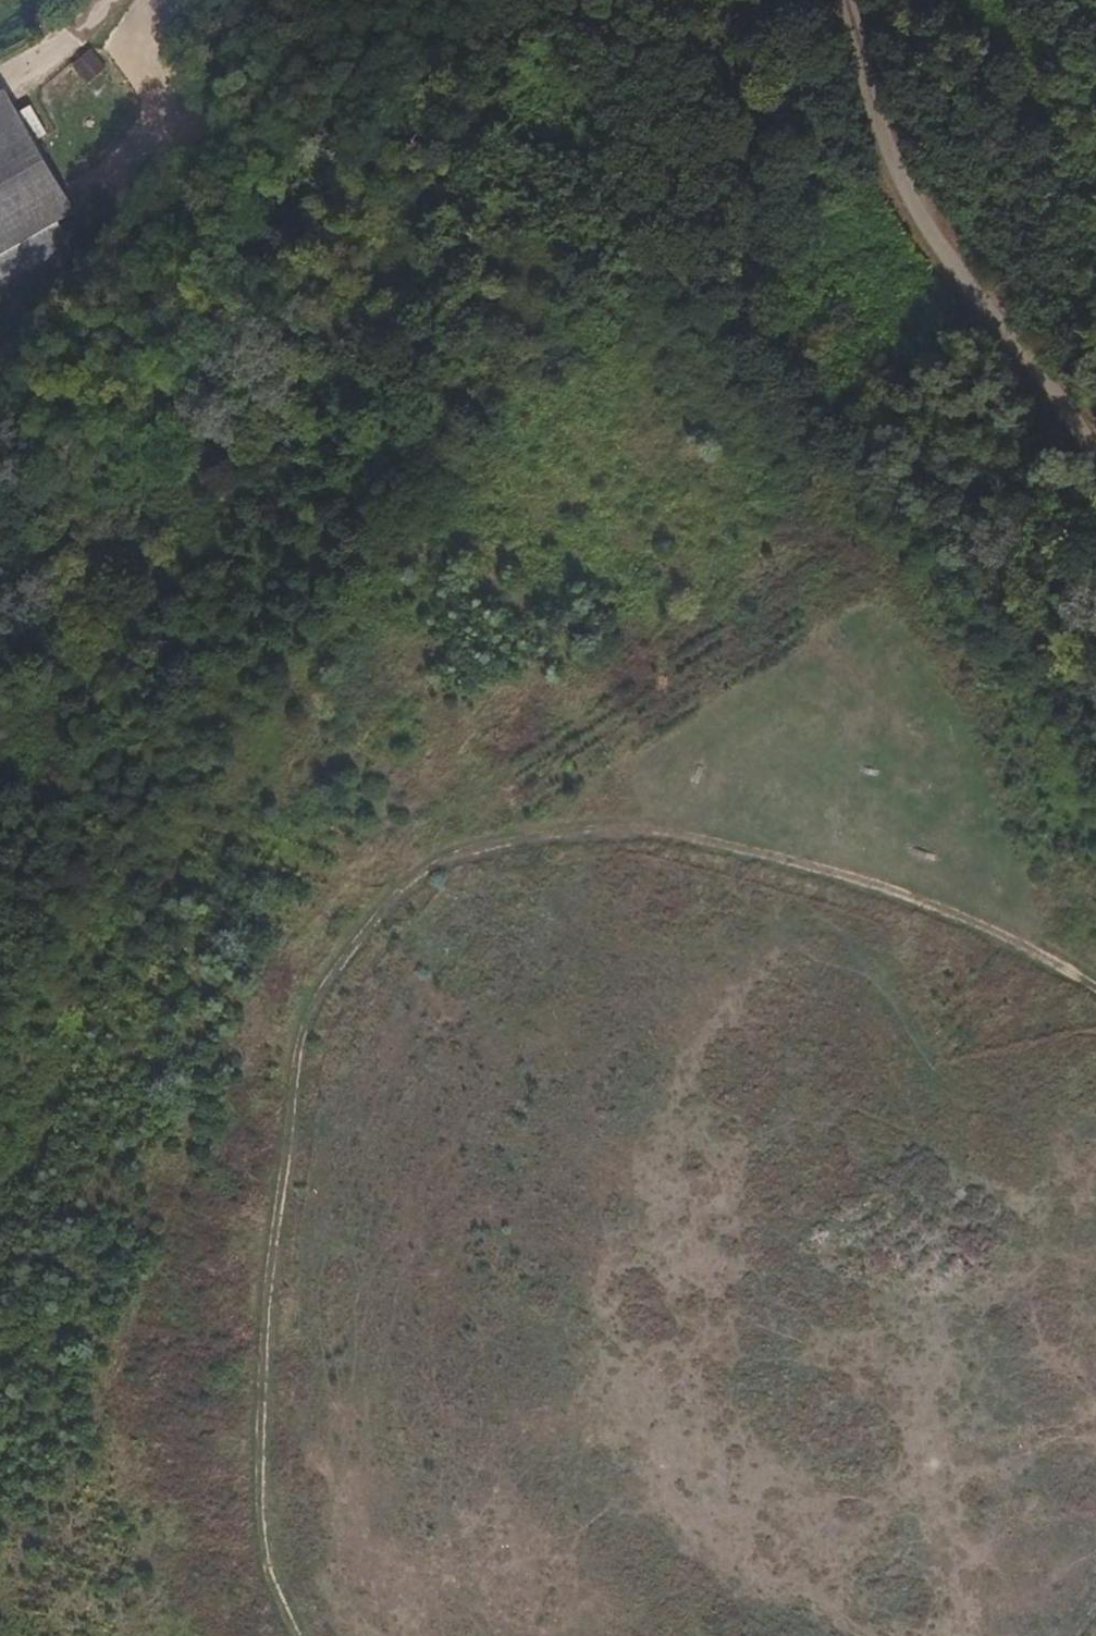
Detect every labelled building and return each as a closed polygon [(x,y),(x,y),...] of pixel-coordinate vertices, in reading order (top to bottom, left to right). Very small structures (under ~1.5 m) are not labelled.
[(88,85),(111,65),(94,47),(71,67),(88,85)] [(79,245),(66,218),(81,208),(12,85),(0,92),(0,291),(79,245)]
